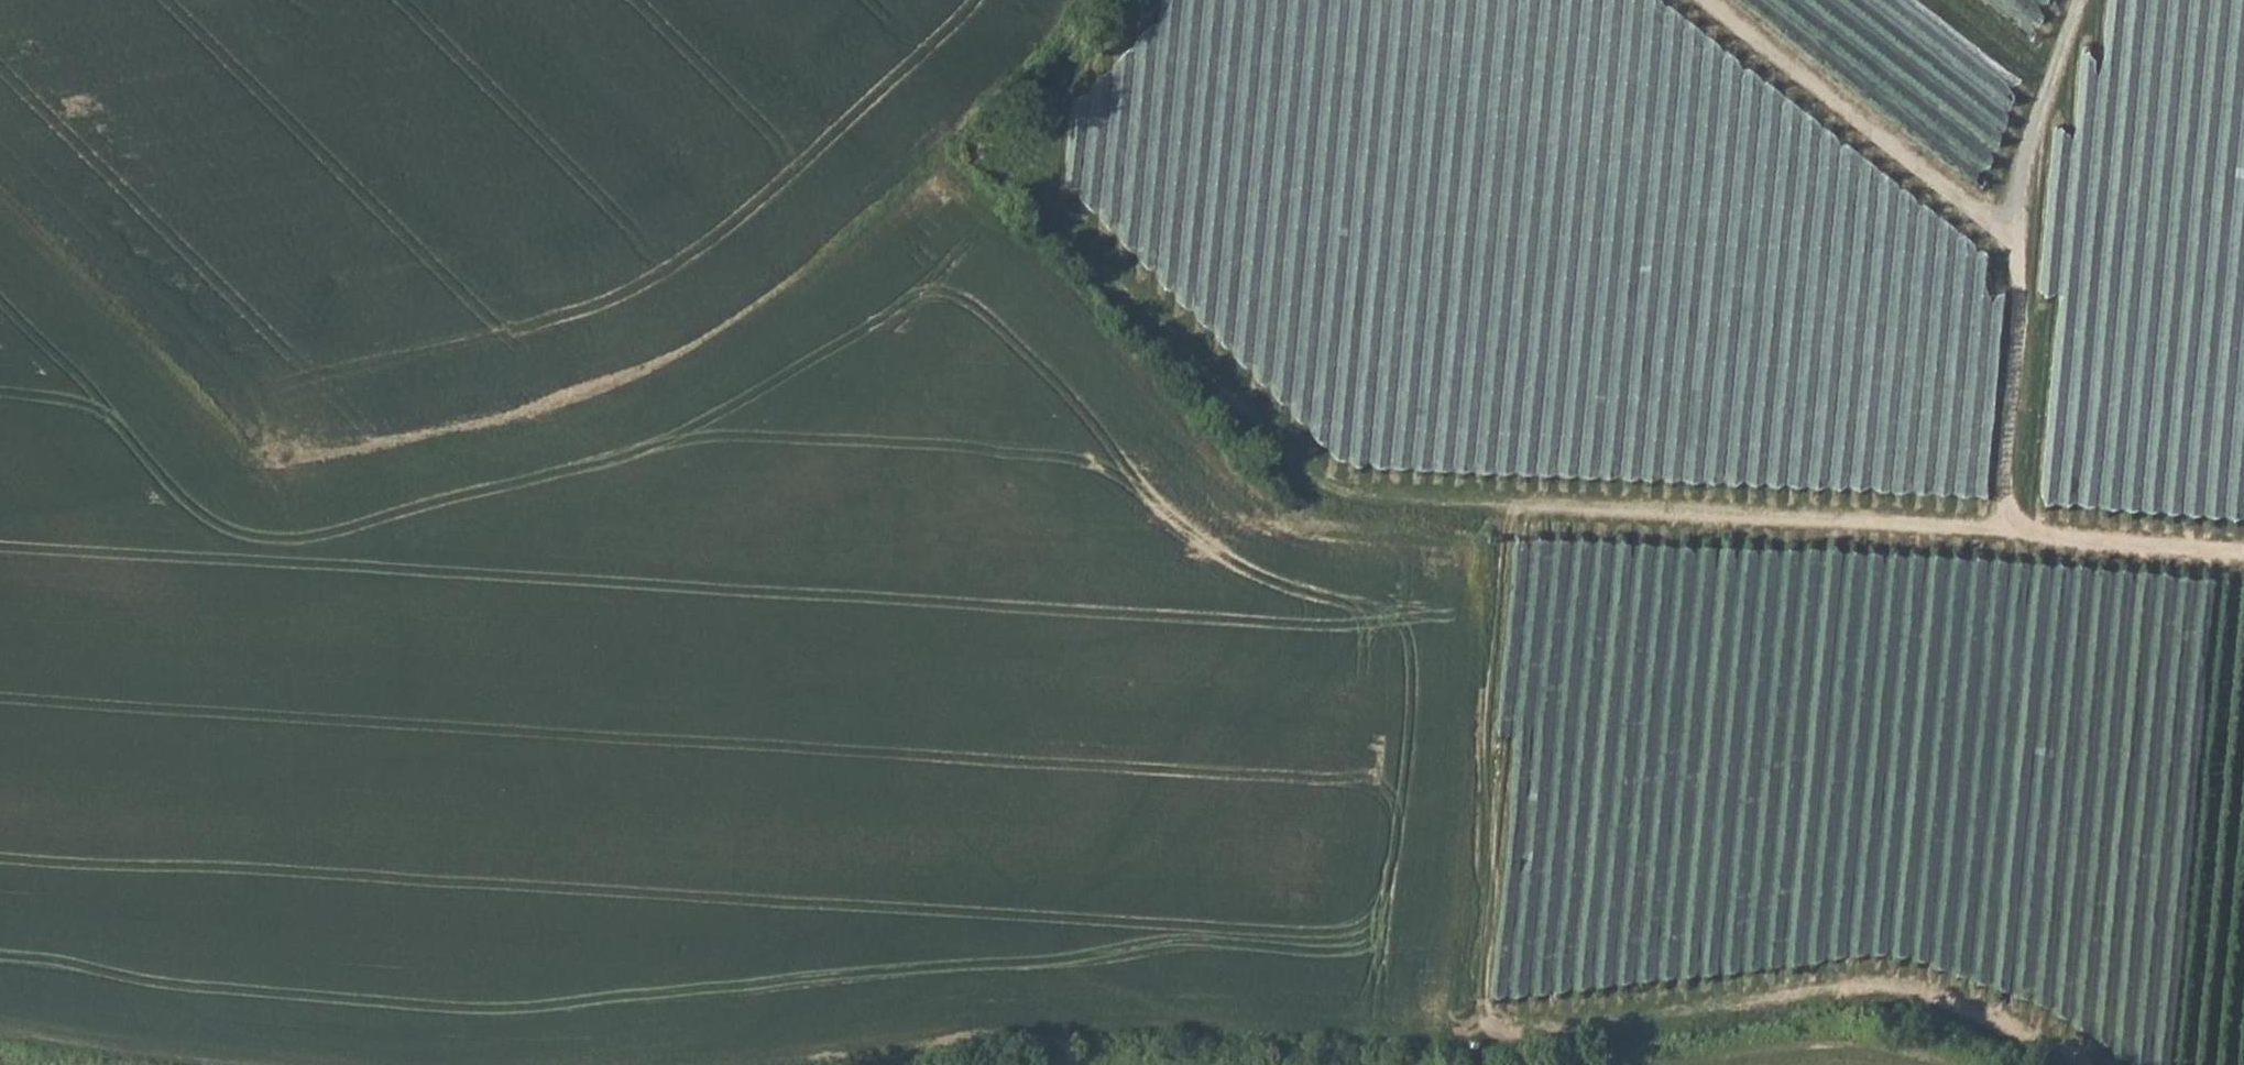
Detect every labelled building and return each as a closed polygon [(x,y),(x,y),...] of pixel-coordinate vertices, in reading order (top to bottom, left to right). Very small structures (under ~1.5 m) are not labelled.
[(1498,957),(1969,986),(1974,920),(1502,891),(1498,957)]
